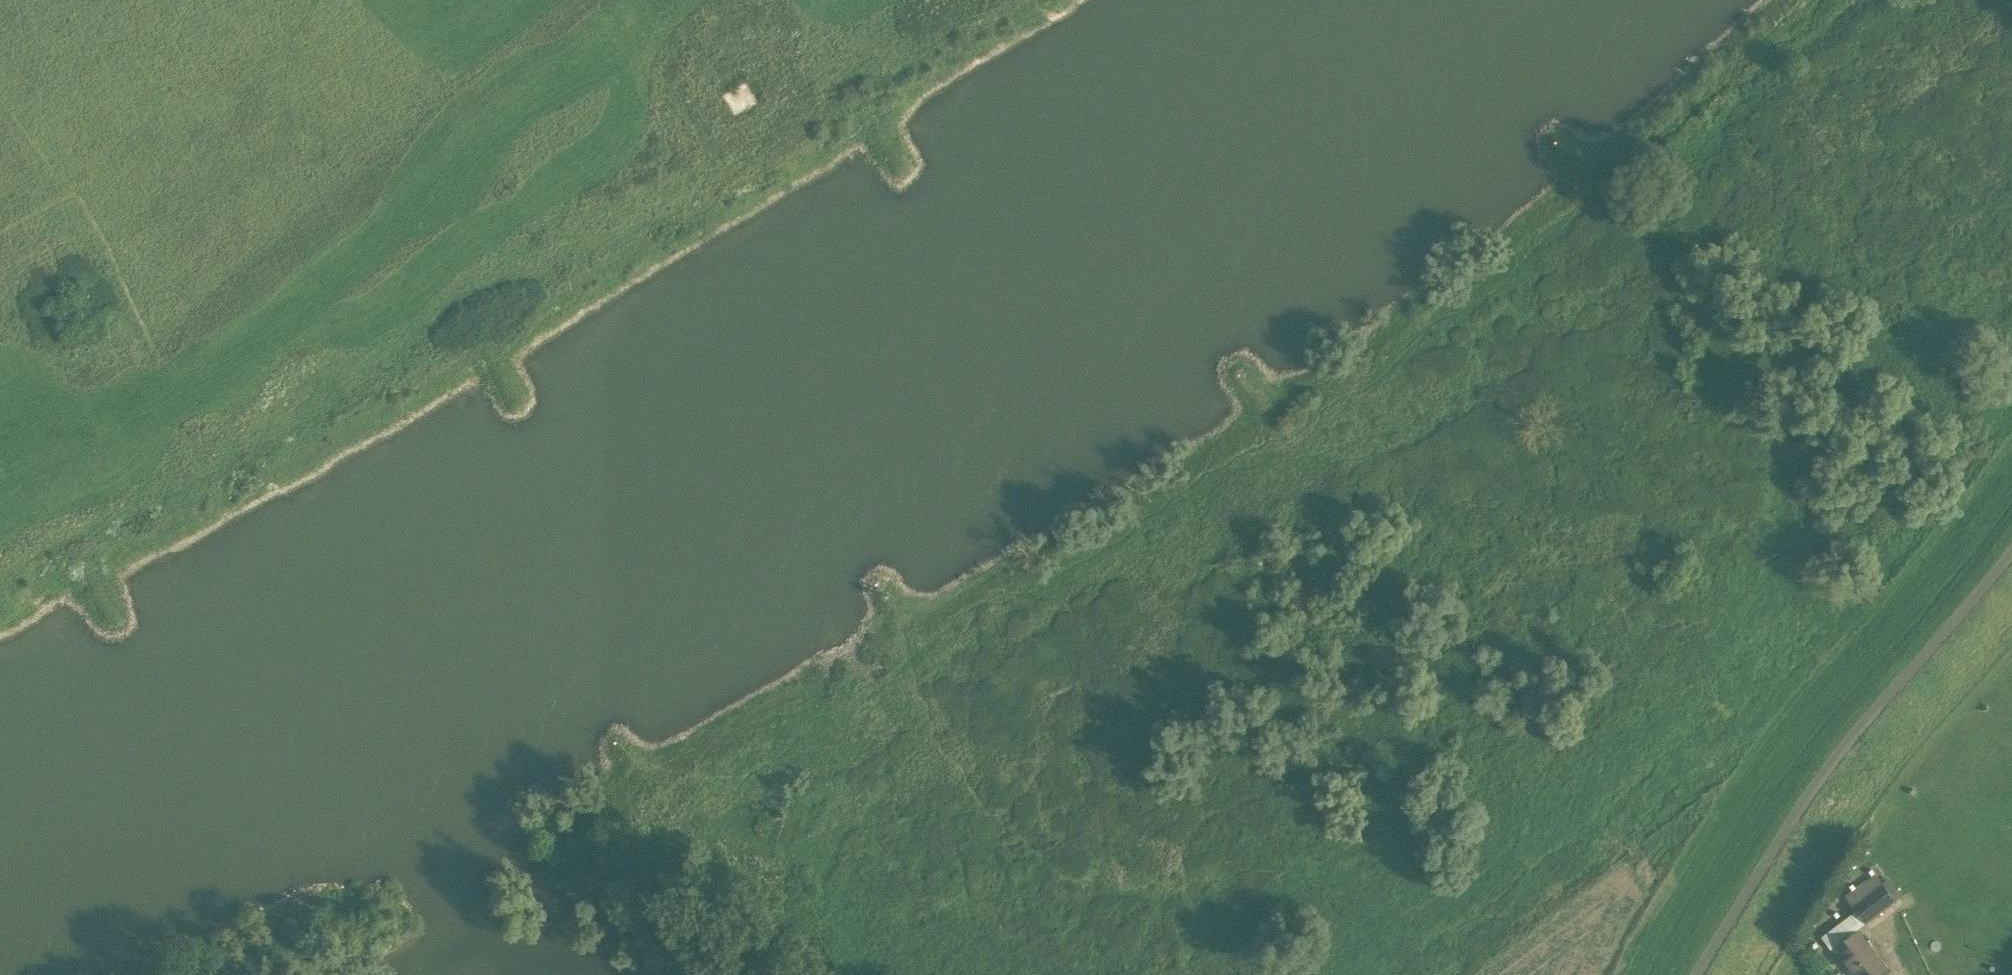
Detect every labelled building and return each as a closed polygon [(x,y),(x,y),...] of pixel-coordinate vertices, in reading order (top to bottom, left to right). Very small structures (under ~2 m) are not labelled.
[(1866,925),(1896,901),(1875,872),(1844,896),(1866,925)] [(1887,968),(1857,929),(1832,949),(1852,974),(1877,974),(1887,968)]
